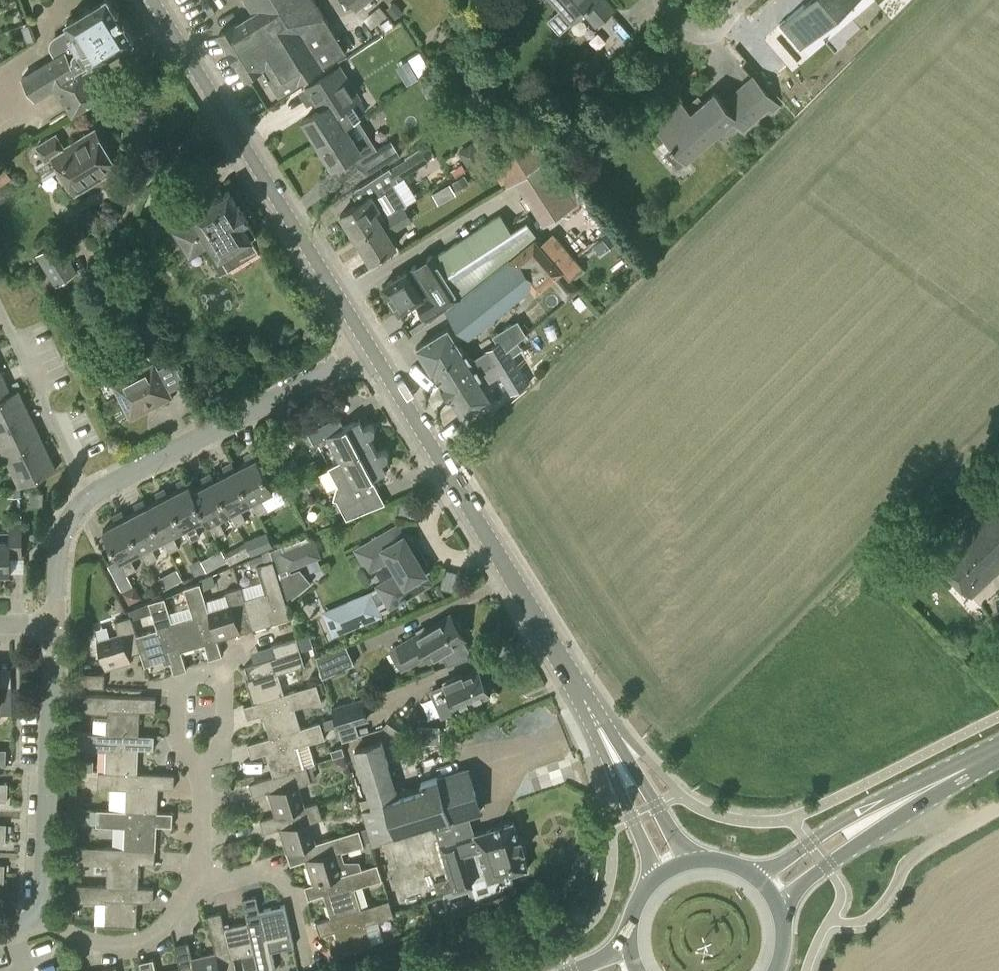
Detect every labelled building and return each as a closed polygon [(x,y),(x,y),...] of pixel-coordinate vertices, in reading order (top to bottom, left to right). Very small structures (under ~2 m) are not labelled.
[(111,0),(96,0),(67,18),(71,25),(53,36),(52,37),(51,38),(50,40),(49,42),(49,43),(49,45),(49,47),(50,49),(51,50),(54,55),(20,77),(35,100),(54,88),(72,116),(111,92),(92,63),(134,37),(124,21),(125,20),(118,9),(117,10),(111,0)] [(345,51),(323,14),(315,0),(246,0),(253,12),(218,33),(245,77),(262,66),(278,94),(297,83),(345,51)] [(357,10),(369,0),(348,0),(357,10)] [(572,21),(584,10),(597,24),(614,8),(607,0),(553,0),(572,21)] [(856,0),(807,0),(780,23),(800,47),(856,0)] [(403,10),(397,3),(388,10),(394,17),(403,10)] [(378,22),(387,15),(380,6),(371,13),(378,22)] [(362,97),(341,63),(304,86),(318,109),(302,119),(317,142),(347,125),(350,123),(355,120),(358,118),(362,116),(353,103),(362,97)] [(779,105),(752,74),(723,100),(714,90),(691,111),(677,95),(651,118),(686,158),(734,117),(744,128),(769,106),(773,110),(779,105)] [(457,121),(451,110),(439,118),(446,128),(457,121)] [(401,154),(391,139),(377,148),(358,118),(355,120),(350,123),(347,125),(317,142),(332,166),(355,152),(368,173),(388,160),(390,162),(401,154)] [(118,166),(95,128),(65,147),(55,133),(38,144),(48,158),(53,155),(76,192),(118,166)] [(516,180),(521,176),(549,222),(584,201),(544,136),(504,160),(516,180)] [(354,235),(381,219),(376,211),(398,197),(390,184),(414,169),(413,166),(416,164),(411,156),(407,159),(407,157),(389,168),(389,167),(370,179),(373,192),(367,196),(340,213),(354,235)] [(12,177),(2,162),(0,163),(0,185),(12,177)] [(469,183),(464,174),(452,181),(457,190),(469,183)] [(235,208),(225,192),(193,211),(196,215),(174,229),(190,254),(205,245),(221,270),(227,266),(228,269),(255,252),(247,239),(252,236),(242,220),(243,220),(235,208)] [(381,219),(354,235),(370,261),(396,244),(390,233),(413,219),(405,205),(381,220),(381,219)] [(447,307),(449,306),(499,266),(508,259),(535,237),(538,235),(527,219),(511,229),(500,213),(434,256),(432,253),(410,267),(418,279),(414,281),(407,269),(383,284),(399,310),(422,296),(424,299),(435,317),(446,308),(447,307)] [(614,227),(600,239),(607,248),(622,236),(614,227)] [(583,266),(554,232),(541,243),(563,270),(570,277),(583,266)] [(536,293),(563,270),(541,243),(535,237),(508,259),(499,266),(449,306),(447,307),(446,308),(469,337),(531,287),(536,293)] [(55,286),(76,272),(57,241),(35,254),(55,286)] [(138,273),(143,259),(134,256),(129,270),(138,273)] [(587,305),(579,294),(572,300),(580,310),(587,305)] [(129,332),(135,329),(151,360),(162,354),(146,323),(150,321),(142,306),(121,317),(129,332)] [(426,318),(410,328),(414,333),(429,321),(428,319),(427,319),(426,318)] [(447,391),(482,368),(476,358),(471,361),(463,348),(462,349),(447,326),(417,345),(432,369),(433,368),(447,391)] [(511,351),(493,362),(482,369),(482,368),(447,391),(461,413),(492,394),(485,383),(499,374),(512,393),(530,381),(519,364),(529,359),(518,340),(520,339),(519,338),(508,347),(511,351)] [(131,415),(170,394),(154,362),(114,383),(131,415)] [(11,392),(0,368),(0,397),(11,392)] [(32,414),(20,388),(11,392),(0,397),(0,429),(32,414)] [(44,441),(32,414),(0,429),(0,443),(7,458),(44,441)] [(308,432),(314,443),(328,436),(341,461),(374,444),(369,435),(373,433),(374,432),(376,428),(374,426),(370,424),(368,425),(365,427),(360,418),(344,427),(338,416),(308,432)] [(44,441),(7,458),(20,485),(57,468),(44,441)] [(374,444),(341,461),(328,467),(337,485),(333,499),(337,499),(342,508),(378,489),(372,477),(387,469),(382,461),(386,459),(390,456),(389,452),(387,451),(382,449),(378,451),(374,444)] [(252,500),(251,500),(258,514),(267,509),(260,496),(274,489),(254,450),(245,455),(248,461),(236,468),(252,500)] [(252,500),(236,468),(233,461),(224,466),(227,472),(215,479),(214,479),(231,511),(237,525),(246,520),(239,507),(251,500),(252,500)] [(214,479),(215,479),(211,472),(202,477),(206,483),(193,490),(206,515),(205,516),(216,536),(225,532),(218,518),(231,511),(214,479)] [(193,490),(186,477),(177,482),(181,488),(169,494),(168,495),(171,500),(185,526),(184,527),(191,540),(200,536),(193,522),(205,516),(206,515),(193,490)] [(8,486),(8,496),(21,496),(21,486),(8,486)] [(168,495),(169,494),(165,488),(156,493),(159,499),(147,506),(149,511),(163,538),(170,551),(178,547),(171,533),(184,527),(185,526),(171,500),(168,495)] [(998,569),(998,497),(997,496),(933,555),(970,596),(998,569)] [(147,506),(144,499),(135,504),(138,510),(126,517),(125,517),(128,522),(142,549),(141,549),(148,563),(157,558),(150,544),(163,538),(149,511),(147,506)] [(127,573),(136,568),(129,555),(141,549),(142,549),(128,522),(125,517),(126,517),(122,510),(113,515),(117,521),(104,528),(120,559),(127,573)] [(9,530),(0,531),(0,575),(6,575),(8,571),(10,571),(10,557),(22,557),(22,519),(9,519),(9,530)] [(398,539),(392,529),(357,549),(369,569),(390,557),(399,573),(379,585),(379,586),(371,590),(321,611),(332,637),(382,616),(379,608),(389,603),(390,605),(425,585),(419,575),(425,571),(404,535),(398,539)] [(246,541),(252,553),(273,545),(267,531),(245,540),(246,541)] [(273,560),(286,604),(311,583),(300,569),(291,572),(290,569),(321,557),(314,538),(283,550),(282,545),(270,550),(272,558),(273,560)] [(230,565),(252,553),(246,541),(224,553),(230,565)] [(211,554),(201,559),(206,569),(206,570),(217,565),(211,554)] [(200,558),(189,563),(195,575),(206,569),(201,559),(200,558)] [(273,560),(256,565),(264,594),(244,599),(253,628),(290,617),(286,604),(273,560)] [(163,572),(166,583),(185,577),(181,566),(163,572)] [(207,611),(208,610),(200,581),(184,586),(193,614),(172,620),(171,620),(180,649),(202,643),(207,658),(221,655),(216,639),(214,632),(213,632),(207,611)] [(134,585),(122,592),(129,604),(141,598),(134,585)] [(253,628),(244,599),(240,585),(224,590),(228,604),(208,610),(207,611),(213,632),(214,632),(216,639),(253,628)] [(171,620),(172,620),(165,596),(149,601),(157,628),(136,634),(135,635),(139,650),(144,664),(168,657),(172,672),(186,668),(180,649),(171,620)] [(447,665),(473,655),(464,641),(466,640),(461,632),(462,630),(457,622),(455,621),(450,612),(426,627),(424,625),(415,630),(417,632),(395,645),(389,649),(402,671),(408,667),(426,657),(429,663),(441,655),(447,665)] [(135,635),(136,634),(131,615),(115,620),(119,633),(96,640),(105,668),(129,661),(127,654),(139,650),(135,635)] [(270,645),(273,657),(245,665),(249,679),(245,680),(252,702),(281,693),(275,673),(303,665),(295,636),(270,645)] [(322,677),(355,662),(346,642),(316,655),(322,677)] [(489,692),(478,668),(463,675),(462,673),(445,680),(446,683),(432,690),(443,714),(489,692)] [(104,687),(104,673),(80,672),(80,686),(104,687)] [(300,728),(299,727),(293,707),(321,698),(316,682),(281,693),(252,702),(243,705),(247,718),(263,713),(270,736),(270,737),(300,728)] [(11,714),(11,686),(0,686),(0,714),(11,714)] [(93,719),(93,731),(106,731),(138,732),(139,708),(154,709),(155,696),(79,693),(78,710),(107,711),(107,719),(93,719)] [(343,740),(359,735),(356,723),(369,719),(362,698),(332,707),(343,740)] [(399,738),(407,727),(391,715),(383,727),(399,738)] [(303,766),(303,765),(297,745),(324,736),(320,720),(299,727),(300,728),(270,737),(270,736),(247,743),(250,756),(266,751),(273,775),(273,776),(303,766)] [(138,732),(106,731),(93,731),(77,730),(77,747),(106,748),(105,770),(105,771),(135,772),(136,771),(137,748),(153,748),(153,732),(138,732)] [(398,794),(381,740),(353,749),(368,797),(360,800),(363,809),(362,810),(366,824),(371,839),(373,846),(397,838),(398,841),(435,829),(435,826),(483,811),(469,765),(437,774),(438,777),(420,782),(422,787),(398,794)] [(333,757),(344,753),(342,746),(331,750),(333,757)] [(304,805),(304,804),(298,784),(311,780),(306,764),(303,765),(303,766),(273,776),(273,775),(248,783),(252,796),(267,791),(274,813),(274,814),(304,805)] [(93,771),(81,770),(81,779),(93,779),(93,771)] [(105,771),(105,770),(97,770),(96,786),(126,788),(125,809),(125,810),(156,811),(156,810),(157,787),(173,787),(174,773),(136,771),(135,772),(105,771)] [(316,842),(316,841),(309,820),(322,816),(317,800),(304,804),(304,805),(274,814),(274,813),(259,818),(263,831),(278,826),(285,851),(316,842)] [(125,810),(125,809),(96,807),(95,824),(125,826),(124,847),(124,848),(154,849),(155,824),(171,825),(172,811),(156,810),(156,811),(125,810)] [(347,823),(358,826),(362,814),(351,810),(347,823)] [(513,820),(474,832),(474,833),(481,856),(488,879),(528,867),(522,849),(524,849),(521,837),(519,837),(513,820)] [(371,839),(366,824),(316,841),(316,842),(285,851),(289,863),(305,858),(312,881),(312,882),(342,873),(342,872),(359,867),(360,867),(361,866),(359,861),(344,861),(341,850),(364,843),(364,841),(371,839)] [(459,837),(438,844),(449,877),(453,890),(454,892),(474,886),(464,856),(459,837)] [(124,848),(124,847),(79,845),(78,861),(107,863),(107,884),(106,885),(136,887),(137,886),(138,861),(153,862),(154,849),(124,848)] [(361,909),(361,907),(354,887),(383,878),(378,861),(361,866),(360,867),(359,867),(342,872),(342,873),(312,882),(312,881),(304,884),(308,897),(323,892),(330,916),(331,917),(361,909)] [(453,890),(449,877),(434,882),(438,894),(453,890)] [(106,885),(107,884),(76,883),(76,899),(104,900),(103,923),(134,924),(135,898),(152,899),(152,887),(137,886),(136,887),(106,885)] [(256,950),(255,951),(260,970),(276,967),(269,940),(291,934),(284,904),(260,910),(256,895),(242,898),(247,921),(249,921),(256,950)] [(331,917),(330,916),(315,920),(319,934),(335,929),(343,954),(372,945),(366,923),(394,914),(389,899),(361,907),(361,909),(331,917)] [(247,921),(226,927),(222,911),(207,914),(215,951),(216,951),(221,970),(237,970),(234,956),(255,951),(256,950),(249,921),(247,921)] [(427,911),(417,914),(420,924),(430,921),(427,911)] [(188,941),(174,944),(180,967),(181,967),(182,970),(221,970),(216,951),(215,951),(192,957),(188,941)] [(153,957),(138,961),(140,970),(156,970),(153,957)]
